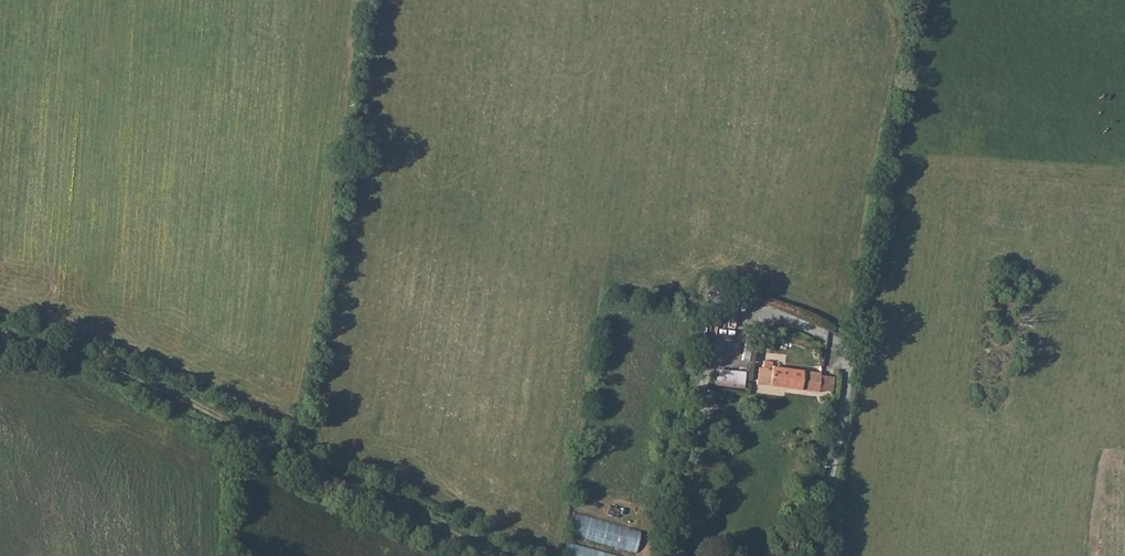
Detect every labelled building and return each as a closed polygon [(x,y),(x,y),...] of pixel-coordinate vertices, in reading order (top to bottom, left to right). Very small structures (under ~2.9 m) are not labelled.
[(820,393),(820,389),(822,375),(822,373),(774,367),(774,361),(765,361),(764,365),(758,367),(757,385),(820,393)] [(716,368),(715,385),(745,388),(746,370),(716,368)] [(638,549),(642,527),(575,514),(571,537),(638,549)] [(567,545),(565,555),(634,555),(567,545)]
